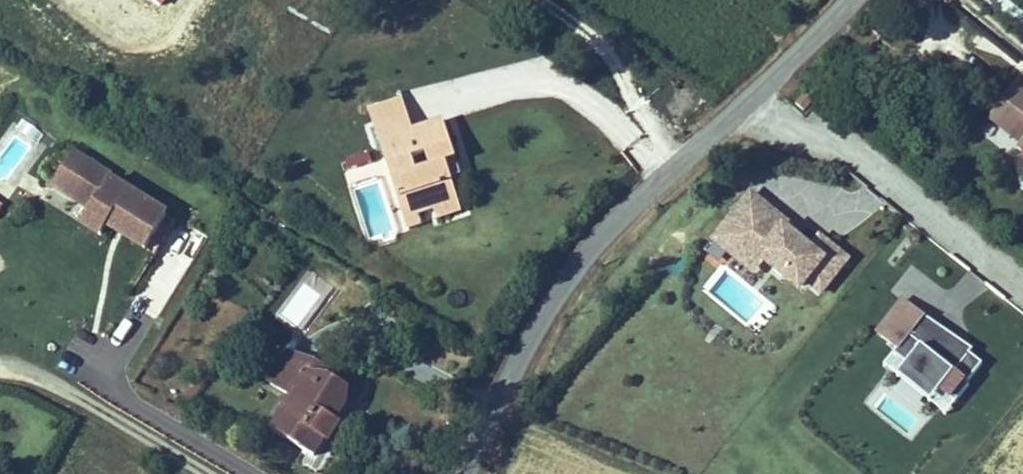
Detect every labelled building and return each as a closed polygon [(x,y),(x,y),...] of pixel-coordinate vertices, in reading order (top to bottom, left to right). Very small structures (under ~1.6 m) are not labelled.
[(161,10),(167,0),(146,0),(161,10)] [(989,119),(995,124),(1009,106),(1013,109),(1022,97),(1022,88),(1017,83),(989,119)] [(995,124),(1022,144),(1018,148),(1022,153),(1022,97),(1013,109),(1009,106),(995,124)] [(371,116),(366,103),(334,112),(339,126),(371,116)] [(375,130),(371,116),(339,126),(344,141),(350,139),(357,163),(351,165),(361,196),(371,192),(377,211),(396,205),(399,215),(420,208),(410,177),(401,180),(396,165),(419,158),(406,120),(375,130)] [(344,141),(351,165),(357,163),(350,139),(344,141)] [(134,258),(154,224),(88,184),(89,182),(50,158),(31,191),(69,214),(61,228),(80,240),(86,230),(97,213),(135,236),(125,252),(134,258)] [(424,172),(419,158),(396,165),(401,180),(410,177),(424,172)] [(809,249),(771,218),(774,214),(749,194),(709,245),(753,280),(761,270),(795,297),(804,286),(817,296),(846,259),(819,237),(809,249)] [(125,252),(135,236),(97,213),(86,230),(125,252)] [(318,283),(341,296),(349,282),(326,268),(318,283)] [(962,357),(946,343),(942,347),(928,336),(931,332),(918,321),(923,315),(922,314),(901,298),(876,330),(896,346),(892,351),(905,362),(902,366),(935,393),(938,389),(954,401),(968,383),(966,381),(981,362),(967,351),(962,357)] [(972,348),(923,315),(918,321),(931,332),(928,336),(942,347),(946,343),(962,357),(967,351),(968,352),(972,348)] [(315,435),(332,406),(310,393),(318,380),(322,374),(276,350),(256,383),(282,399),(262,431),(302,455),(315,435)] [(935,393),(902,366),(896,374),(929,400),(935,393)] [(310,393),(332,406),(337,395),(328,385),(318,380),(310,393)]
